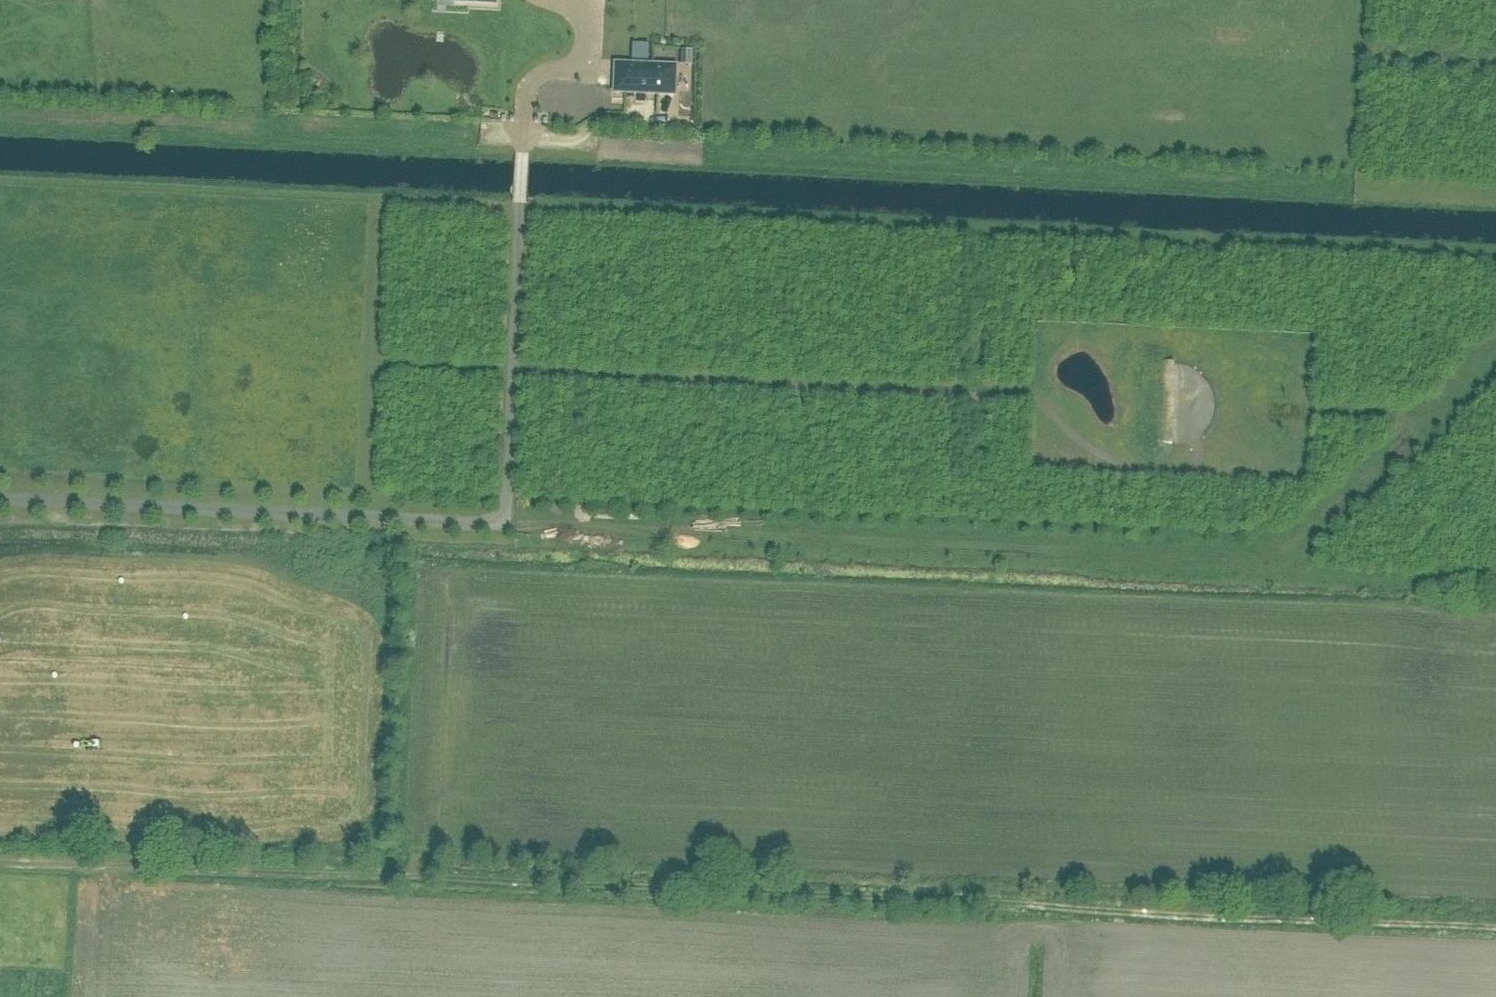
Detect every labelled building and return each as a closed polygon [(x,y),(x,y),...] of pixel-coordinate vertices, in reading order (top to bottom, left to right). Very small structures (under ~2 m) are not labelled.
[(674,96),(675,69),(616,66),(614,94),(674,96)]
